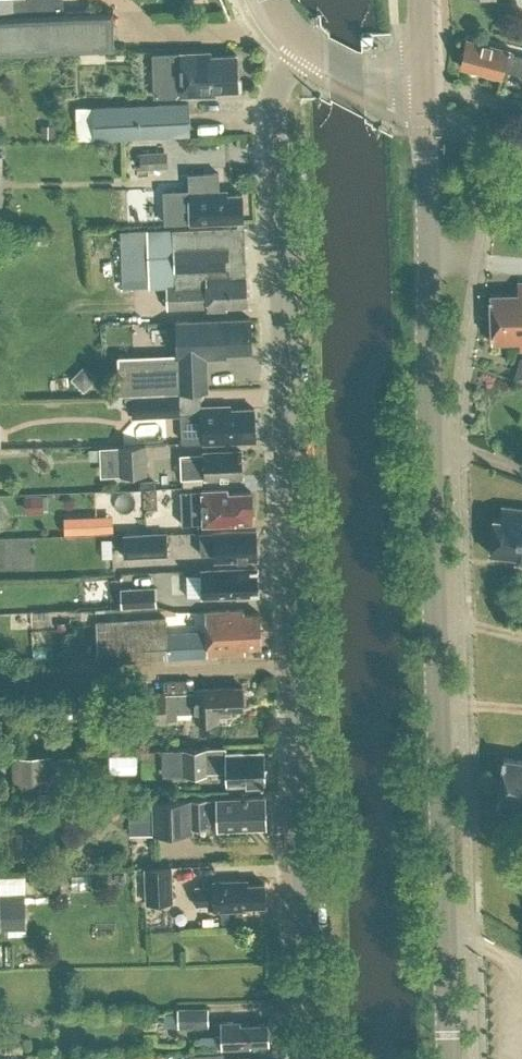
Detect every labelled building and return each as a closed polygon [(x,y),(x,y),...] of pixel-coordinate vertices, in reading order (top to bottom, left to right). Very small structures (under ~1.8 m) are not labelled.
[(115,48),(114,6),(0,9),(0,52),(115,48)] [(513,52),(514,49),(468,38),(461,65),(489,72),(491,75),(497,77),(500,75),(505,76),(507,69),(521,73),(521,54),(513,52)] [(180,51),(154,52),(155,94),(182,93),(215,92),(215,89),(239,88),(238,77),(237,53),(210,54),(210,50),(180,51)] [(94,105),(95,136),(190,132),(189,101),(94,105)] [(140,152),(140,169),(166,168),(165,151),(140,152)] [(190,191),(191,214),(184,214),(184,219),(191,219),(191,220),(244,218),(243,192),(220,193),(217,189),(190,191)] [(237,224),(147,227),(150,284),(168,283),(168,305),(208,303),(208,307),(227,307),(227,303),(248,302),(247,275),(239,275),(237,224)] [(518,291),(490,293),(492,340),(521,339),(521,345),(521,280),(518,280),(518,291)] [(226,351),(238,351),(252,350),(251,316),(177,319),(178,351),(118,353),(120,391),(180,389),(208,388),(207,356),(227,355),(226,351)] [(515,355),(508,376),(521,381),(521,357),(515,355)] [(133,415),(181,414),(180,391),(132,393),(133,415)] [(230,403),(203,404),(205,441),(256,438),(254,406),(231,407),(230,403)] [(100,445),(101,473),(147,472),(147,443),(100,445)] [(205,456),(181,457),(182,476),(205,475),(206,476),(244,474),(242,449),(226,450),(222,449),(204,449),(205,456)] [(203,488),(204,515),(198,516),(198,521),(253,519),(252,489),(228,490),(227,487),(203,488)] [(503,505),(502,517),(493,516),(489,551),(516,554),(516,560),(521,561),(521,507),(503,505)] [(109,527),(108,511),(58,513),(59,529),(109,527)] [(124,529),(125,553),(169,551),(168,527),(124,529)] [(215,530),(200,530),(201,552),(216,552),(216,558),(258,556),(256,527),(215,529),(215,530)] [(255,586),(259,586),(258,571),(255,572),(254,565),(195,567),(196,573),(202,572),(203,595),(255,592),(255,586)] [(155,585),(120,586),(121,606),(156,605),(155,585)] [(246,651),(245,646),(261,645),(260,611),(244,611),(244,607),(206,609),(207,629),(167,631),(166,616),(97,620),(99,660),(209,654),(209,653),(246,651)] [(166,690),(130,691),(131,719),(166,717),(166,709),(196,708),(196,719),(219,718),(218,714),(229,713),(229,707),(246,706),(245,685),(195,687),(195,691),(166,692),(166,690)] [(209,773),(209,772),(227,771),(228,782),(264,781),(263,752),(245,752),(245,750),(228,750),(228,746),(186,747),(187,773),(209,773)] [(13,755),(14,797),(51,796),(50,754),(13,755)] [(521,802),(521,758),(504,756),(498,799),(521,802)] [(239,824),(263,823),(262,794),(153,798),(154,831),(193,829),(192,823),(209,823),(209,820),(218,820),(219,830),(239,829),(239,824)] [(173,900),(171,865),(144,866),(146,901),(173,900)] [(22,872),(0,873),(0,890),(22,889),(22,872)] [(213,879),(214,885),(196,885),(197,901),(209,900),(209,906),(241,905),(241,903),(265,902),(264,882),(240,883),(240,878),(213,879)] [(21,891),(0,892),(0,925),(23,924),(21,891)] [(208,1005),(177,1006),(178,1024),(208,1024),(208,1005)] [(222,1036),(216,1037),(217,1044),(250,1043),(250,1038),(269,1038),(268,1021),(241,1022),(241,1018),(221,1018),(222,1036)] [(265,1058),(242,1058),(241,1054),(224,1055),(223,1050),(188,1051),(189,1058),(265,1058)]
